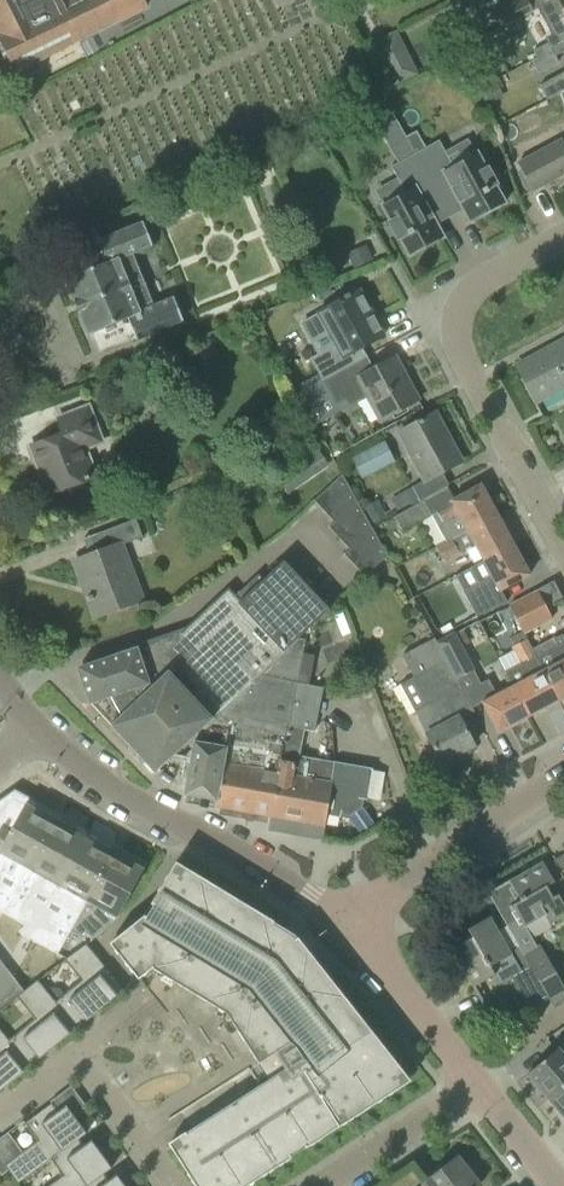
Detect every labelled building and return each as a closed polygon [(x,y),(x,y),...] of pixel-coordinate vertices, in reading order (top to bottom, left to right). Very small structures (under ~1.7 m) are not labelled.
[(12,67),(13,71),(146,5),(144,0),(0,0),(0,44),(12,67)] [(346,4),(352,15),(371,5),(368,0),(353,0),(346,4)] [(506,25),(533,11),(527,0),(517,0),(492,13),(501,28),(506,25)] [(533,11),(506,25),(514,40),(548,22),(540,7),(533,11)] [(563,51),(563,27),(544,38),(555,56),(563,51)] [(396,31),(371,44),(392,86),(416,74),(396,31)] [(554,57),(547,43),(533,51),(536,58),(531,61),(534,67),(554,57)] [(489,61),(474,69),(479,84),(495,76),(489,61)] [(368,72),(359,76),(366,91),(375,86),(368,72)] [(547,100),(563,91),(563,72),(539,85),(547,100)] [(393,116),(377,126),(397,163),(390,167),(405,192),(381,206),(390,222),(389,223),(397,239),(399,238),(409,256),(443,237),(436,225),(450,217),(414,154),(405,137),(393,116)] [(416,131),(405,137),(414,154),(425,147),(416,131)] [(563,140),(561,137),(516,163),(520,170),(531,191),(563,174),(563,145),(562,141),(563,140)] [(425,147),(414,154),(450,217),(463,210),(470,222),(504,204),(494,185),(495,185),(487,169),(485,170),(476,153),(452,166),(438,140),(425,147)] [(126,319),(135,340),(182,320),(173,298),(153,306),(131,253),(151,245),(142,223),(95,242),(104,263),(64,280),(87,335),(126,319)] [(364,246),(347,254),(353,268),(370,261),(364,246)] [(318,374),(292,388),(295,394),(361,358),(362,360),(366,358),(361,348),(383,336),(372,317),(358,290),(354,293),(349,296),(348,294),(342,297),(343,299),(319,312),(320,313),(301,324),(317,355),(310,358),(318,374)] [(547,349),(563,380),(563,340),(547,349)] [(547,349),(515,366),(535,402),(563,386),(563,380),(547,349)] [(361,358),(295,394),(302,408),(316,401),(321,410),(334,404),(335,406),(345,401),(348,407),(367,396),(380,420),(393,413),(418,400),(416,397),(413,399),(399,374),(402,372),(395,357),(368,372),(362,360),(361,358)] [(35,461),(47,495),(66,488),(67,492),(82,487),(81,483),(87,480),(76,452),(102,442),(88,407),(58,418),(64,434),(29,447),(30,448),(33,447),(38,459),(35,461)] [(392,498),(397,507),(418,501),(448,485),(441,472),(460,462),(448,441),(446,442),(432,417),(434,416),(433,413),(398,432),(423,479),(410,486),(411,487),(392,498)] [(322,468),(328,464),(312,441),(273,469),(279,478),(289,491),(322,468)] [(392,462),(382,443),(351,458),(361,478),(392,462)] [(349,549),(344,554),(364,576),(387,555),(341,474),(314,500),(334,522),(328,527),(349,549)] [(431,515),(445,540),(445,541),(496,513),(480,485),(430,512),(431,515)] [(401,531),(431,515),(430,512),(424,500),(394,516),(401,531)] [(474,544),(483,561),(513,545),(496,513),(445,541),(445,540),(435,546),(444,562),(459,554),(458,552),(474,544)] [(91,600),(97,615),(94,616),(94,618),(141,600),(121,546),(142,538),(135,520),(117,526),(94,534),(101,551),(73,562),(82,586),(86,585),(90,595),(86,597),(88,601),(91,600)] [(513,545),(483,561),(491,575),(462,591),(476,617),(506,602),(500,590),(529,575),(513,545)] [(171,759),(175,755),(299,638),(329,610),(283,561),(263,579),(258,575),(235,596),(228,588),(182,631),(180,629),(97,657),(97,659),(87,662),(88,665),(77,669),(89,704),(103,699),(115,720),(109,726),(127,745),(129,743),(136,753),(135,754),(154,773),(170,758),(171,759)] [(508,606),(509,608),(509,607),(522,632),(523,634),(551,619),(536,591),(508,606)] [(463,628),(455,632),(455,633),(462,646),(470,642),(463,629),(463,628)] [(455,632),(435,642),(445,660),(456,679),(473,670),(474,669),(462,646),(455,633),(455,632)] [(558,701),(534,654),(526,640),(527,640),(523,634),(522,632),(509,638),(513,646),(511,647),(518,663),(503,671),(511,686),(528,717),(558,701)] [(215,807),(270,816),(301,639),(299,638),(175,755),(189,758),(182,795),(217,801),(215,807)] [(558,701),(563,698),(563,639),(563,638),(534,654),(558,701)] [(301,639),(270,816),(323,826),(326,814),(338,816),(338,818),(340,818),(341,811),(347,812),(357,805),(358,799),(366,800),(367,799),(365,798),(370,770),(372,770),(372,768),(333,762),(310,758),(299,755),(303,731),(313,732),(322,688),(309,686),(314,655),(302,653),(305,639),(301,639)] [(456,679),(445,660),(435,642),(433,639),(426,642),(402,655),(413,677),(428,705),(412,713),(423,735),(426,734),(429,741),(441,762),(443,761),(445,765),(457,758),(455,755),(473,745),(459,719),(472,712),(470,708),(471,707),(456,679)] [(480,683),(473,686),(481,702),(497,733),(528,717),(511,686),(496,694),(488,678),(480,683)] [(3,914),(59,815),(55,812),(29,797),(29,798),(14,790),(0,800),(0,912),(3,914)] [(19,933),(27,938),(87,830),(85,829),(59,814),(59,815),(3,914),(24,925),(19,933)] [(87,830),(27,938),(57,954),(69,932),(70,932),(117,846),(90,831),(89,831),(87,830)] [(147,862),(117,846),(70,932),(80,938),(86,933),(89,938),(115,916),(116,917),(121,914),(130,900),(132,898),(139,886),(136,882),(147,862)] [(553,882),(541,861),(539,863),(541,866),(534,870),(533,866),(487,893),(507,927),(519,920),(523,927),(544,915),(549,924),(563,916),(563,906),(557,894),(552,898),(545,887),(553,882)] [(360,1020),(293,934),(175,864),(150,905),(167,915),(174,904),(187,913),(186,916),(234,945),(236,942),(250,950),(248,953),(263,963),(260,967),(267,975),(269,974),(288,997),(286,999),(292,1006),(297,1003),(308,1017),(310,1014),(318,1024),(291,1041),(274,1053),(265,1058),(276,1074),(168,1143),(195,1185),(244,1185),(408,1081),(360,1020)] [(471,938),(450,950),(472,987),(494,975),(489,966),(511,954),(489,916),(467,929),(471,938)] [(274,1053),(291,1041),(274,1015),(271,1017),(262,1004),(265,1002),(254,984),(233,971),(231,974),(217,966),(219,963),(180,939),(178,942),(164,934),(166,931),(143,917),(110,944),(137,978),(150,968),(162,975),(168,966),(178,972),(173,982),(216,1008),(221,998),(232,1005),(240,1016),(230,1021),(257,1063),(265,1058),(274,1053)] [(99,1009),(123,990),(85,944),(63,960),(80,980),(63,994),(54,1002),(75,1026),(98,1007),(99,1009)] [(528,965),(542,989),(543,989),(548,998),(553,1007),(563,1001),(563,990),(539,945),(522,955),(528,965)] [(0,961),(0,1007),(23,989),(0,961)] [(542,989),(528,965),(509,976),(528,1010),(548,998),(543,989),(542,989)] [(52,1047),(75,1028),(76,1028),(75,1026),(54,1002),(47,993),(36,980),(23,991),(16,997),(34,1018),(8,1040),(28,1065),(51,1046),(52,1047)] [(51,989),(47,993),(54,1002),(63,994),(59,989),(51,989)] [(481,1002),(465,1010),(472,1024),(488,1015),(481,1002)] [(28,1065),(8,1040),(0,1031),(0,1088),(4,1084),(6,1086),(29,1066),(28,1065)] [(548,1098),(563,1084),(563,1042),(527,1073),(548,1098)] [(548,1098),(563,1117),(563,1084),(548,1098)] [(85,1134),(72,1115),(64,1121),(51,1103),(23,1123),(36,1141),(3,1165),(6,1169),(17,1183),(50,1159),(49,1158),(77,1138),(77,1139),(85,1134)] [(97,1150),(89,1156),(77,1139),(77,1138),(49,1158),(50,1159),(62,1176),(47,1185),(84,1185),(102,1173),(102,1174),(110,1168),(97,1150)] [(456,1158),(420,1185),(479,1185),(456,1158)] [(102,1174),(102,1173),(84,1185),(111,1185),(102,1174)]
